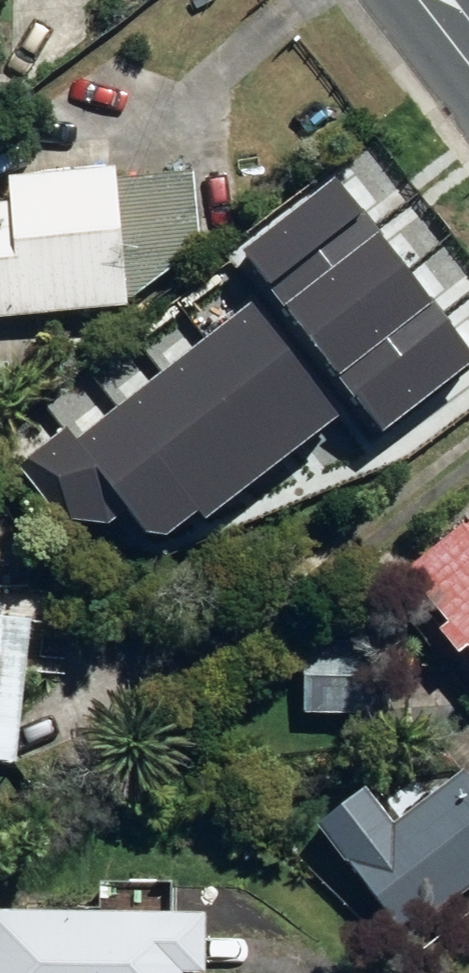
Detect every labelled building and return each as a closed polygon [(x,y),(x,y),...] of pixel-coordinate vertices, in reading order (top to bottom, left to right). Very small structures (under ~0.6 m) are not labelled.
[(123,311),(123,306),(199,250),(193,174),(6,190),(8,207),(0,207),(0,321),(123,311)] [(371,221),(337,179),(245,252),(272,286),(287,306),(380,232),(371,221)] [(435,301),(380,232),(287,306),(342,375),(435,301)] [(287,306),(272,286),(208,337),(296,448),(360,397),(342,375),(287,306)] [(435,301),(342,375),(360,397),(386,429),(468,363),(468,344),(435,301)] [(296,448),(208,337),(162,373),(251,484),(296,448)] [(209,518),(251,484),(162,373),(162,372),(120,406),(200,507),(209,518)] [(200,507),(120,406),(76,440),(130,507),(148,531),(167,534),(200,507)] [(130,507),(76,440),(68,430),(21,466),(61,518),(109,523),(130,507)] [(468,656),(468,523),(403,578),(445,627),(434,636),(454,660),(465,651),(468,656)] [(11,771),(28,623),(0,620),(0,769),(11,771)] [(304,715),(384,716),(386,645),(305,644),(304,715)] [(405,942),(468,891),(468,783),(462,774),(391,830),(362,794),(312,832),(342,870),(346,867),(405,942)] [(202,922),(0,918),(0,972),(202,972),(202,922)]
